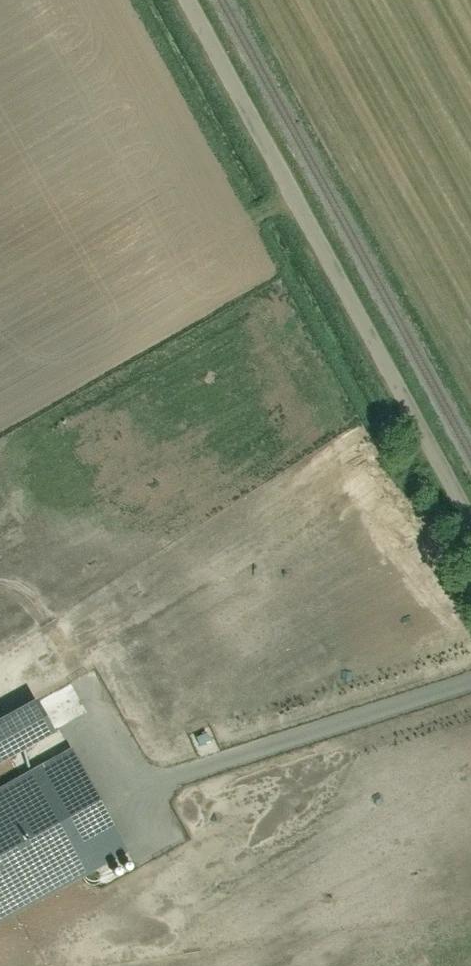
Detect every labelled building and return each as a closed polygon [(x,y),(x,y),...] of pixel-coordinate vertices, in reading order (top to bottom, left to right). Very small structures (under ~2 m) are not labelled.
[(49,697),(0,724),(0,744),(11,764),(69,731),(49,697)] [(81,748),(0,792),(0,927),(138,851),(81,748)]
